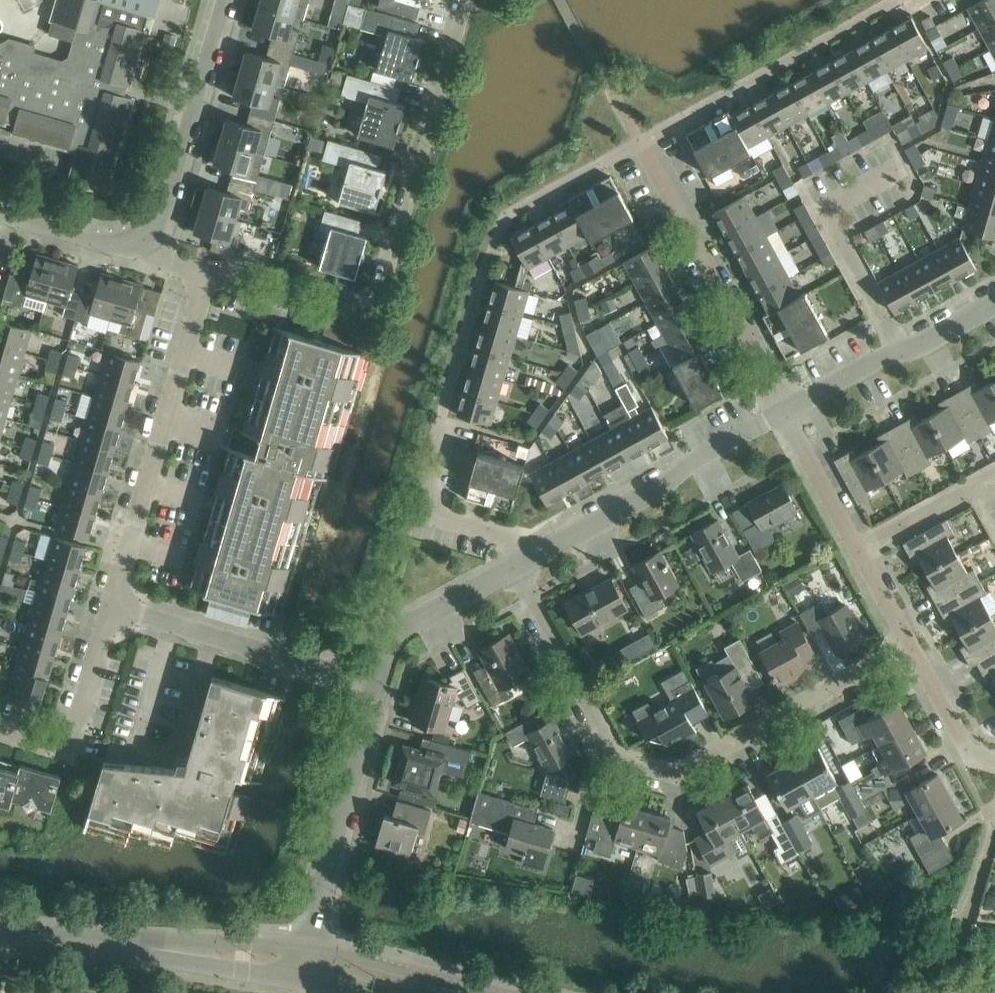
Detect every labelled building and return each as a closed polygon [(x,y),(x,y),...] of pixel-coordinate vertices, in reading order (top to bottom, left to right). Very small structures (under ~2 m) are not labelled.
[(6,123),(7,121),(15,123),(12,133),(70,150),(76,151),(69,177),(67,182),(106,194),(107,188),(117,155),(134,98),(124,95),(126,86),(130,87),(145,33),(146,30),(146,29),(143,28),(147,13),(155,15),(160,0),(57,0),(51,20),(53,20),(78,28),(74,40),(74,41),(83,44),(81,50),(63,61),(35,53),(36,49),(7,40),(3,42),(0,44),(0,122),(6,123)] [(309,0),(262,0),(260,6),(295,16),(298,4),(307,7),(309,0)] [(378,7),(417,18),(421,4),(424,5),(427,5),(430,4),(432,1),(432,0),(380,0),(378,7)] [(968,7),(980,28),(994,19),(994,0),(982,0),(968,7)] [(350,3),(347,12),(364,17),(367,8),(350,3)] [(295,16),(260,6),(253,29),(273,34),(270,46),(294,53),(300,31),(291,28),(295,16)] [(420,23),(383,12),(367,8),(364,17),(361,27),(377,32),(387,35),(377,70),(413,80),(425,39),(416,37),(420,23)] [(922,20),(927,29),(936,24),(931,15),(922,20)] [(929,48),(912,18),(892,29),(909,58),(929,48)] [(980,28),(991,48),(994,46),(994,19),(980,28)] [(53,20),(49,33),(74,40),(78,28),(53,20)] [(942,34),(937,25),(927,30),(932,40),(942,34)] [(909,58),(892,29),(872,40),(889,69),(909,58)] [(889,69),(872,40),(852,51),(869,80),(889,69)] [(288,75),(294,53),(270,46),(266,57),(247,51),(240,74),(275,84),(279,72),(288,75)] [(869,80),(852,51),(832,62),(849,91),(869,80)] [(954,56),(944,62),(949,71),(959,65),(954,56)] [(849,91),(832,62),(812,73),(829,102),(849,91)] [(928,70),(934,80),(944,74),(938,64),(928,70)] [(964,75),(959,65),(949,71),(954,81),(964,75)] [(401,89),(364,78),(348,73),(342,93),(368,101),(358,135),(394,146),(406,105),(397,102),(401,89)] [(829,102),(812,73),(792,84),(809,113),(829,102)] [(275,84),(240,74),(234,96),(254,102),(250,113),(275,120),(281,98),(272,96),(275,84)] [(809,113),(792,84),(772,95),(789,124),(809,113)] [(789,124),(772,95),(752,106),(769,135),(789,124)] [(769,135),(752,106),(732,117),(749,146),(769,135)] [(749,146),(732,117),(729,110),(686,134),(710,175),(752,152),(749,146)] [(954,125),(957,114),(946,111),(943,122),(954,125)] [(268,142),(275,120),(250,113),(247,124),(227,119),(221,141),(256,151),(259,140),(268,142)] [(927,117),(917,123),(923,133),(932,128),(927,117)] [(923,133),(917,123),(907,128),(913,138),(923,133)] [(878,124),(868,129),(874,139),(884,134),(878,124)] [(874,139),(868,129),(859,134),(865,144),(874,139)] [(313,135),(309,148),(324,152),(327,139),(313,135)] [(382,155),(375,153),(345,144),(329,139),(324,159),(349,167),(339,201),(375,211),(387,170),(378,168),(382,155)] [(989,140),(983,162),(994,165),(994,141),(989,140)] [(256,151),(221,141),(214,164),(234,169),(231,181),(255,188),(261,166),(252,163),(256,151)] [(916,144),(906,149),(911,159),(921,153),(916,144)] [(838,146),(828,151),(834,161),(844,156),(838,146)] [(834,161),(828,151),(819,156),(824,166),(834,161)] [(926,163),(921,153),(911,159),(916,168),(926,163)] [(799,167),(804,177),(814,172),(808,162),(799,167)] [(983,162),(976,184),(994,189),(994,165),(983,162)] [(773,170),(778,179),(789,174),(783,164),(773,170)] [(794,183),(789,174),(778,179),(784,189),(794,183)] [(569,199),(572,205),(589,235),(592,240),(634,217),(611,175),(569,199)] [(249,210),(255,188),(231,181),(227,192),(208,186),(201,209),(236,219),(239,207),(249,210)] [(936,188),(925,184),(921,195),(933,198),(936,188)] [(976,184),(970,206),(994,213),(994,189),(976,184)] [(745,195),(722,208),(714,212),(725,232),(756,215),(745,195)] [(810,212),(807,206),(805,203),(794,208),(800,218),(810,212)] [(920,214),(915,204),(905,209),(911,219),(920,214)] [(589,235),(572,205),(552,216),(569,246),(589,235)] [(970,206),(961,239),(969,254),(976,232),(994,237),(994,213),(970,206)] [(236,219),(201,209),(195,231),(214,237),(211,249),(235,256),(242,233),(233,231),(236,219)] [(356,277),(368,236),(359,234),(363,220),(326,209),(320,229),(330,232),(320,267),(356,277)] [(815,222),(810,212),(800,218),(805,227),(815,222)] [(736,252),(767,235),(756,215),(725,232),(736,252)] [(569,246),(552,216),(532,227),(548,257),(569,246)] [(890,230),(884,220),(875,225),(880,236),(890,230)] [(880,236),(875,225),(865,230),(871,241),(880,236)] [(548,257),(532,227),(512,238),(523,259),(515,286),(522,288),(528,268),(548,257)] [(747,272),(778,255),(767,235),(736,252),(747,272)] [(977,268),(969,254),(961,239),(960,238),(940,249),(956,279),(977,268)] [(832,252),(827,243),(816,248),(822,258),(832,252)] [(666,265),(655,245),(624,261),(635,281),(666,265)] [(956,279),(940,249),(919,260),(936,290),(956,279)] [(837,262),(832,252),(822,258),(827,267),(837,262)] [(44,310),(46,300),(58,259),(38,253),(30,278),(11,273),(3,298),(24,304),(44,310)] [(596,271),(606,265),(600,254),(590,260),(580,265),(586,276),(596,271)] [(758,292),(789,275),(778,255),(747,272),(758,292)] [(79,265),(58,259),(46,300),(66,306),(63,315),(76,319),(83,294),(71,290),(79,265)] [(936,290),(919,260),(899,271),(915,301),(936,290)] [(586,276),(580,265),(571,271),(577,281),(586,276)] [(677,285),(666,265),(635,281),(646,301),(677,285)] [(915,301),(899,271),(879,282),(895,312),(915,301)] [(111,318),(122,278),(102,272),(95,297),(83,294),(76,319),(88,322),(91,313),(111,318)] [(769,312),(800,295),(789,275),(758,292),(769,312)] [(143,284),(122,278),(111,318),(123,322),(120,332),(148,340),(155,315),(136,309),(143,284)] [(529,291),(522,288),(515,286),(496,281),(490,303),(523,313),(529,291)] [(688,305),(677,285),(646,301),(657,321),(688,305)] [(800,295),(769,312),(763,315),(786,357),(829,334),(805,292),(800,295)] [(587,296),(586,296),(575,300),(578,310),(590,307),(587,296)] [(523,313),(490,303),(484,325),(517,335),(523,313)] [(699,325),(688,305),(657,321),(668,341),(699,325)] [(592,318),(590,307),(578,310),(580,321),(592,318)] [(560,314),(563,325),(575,322),(572,312),(560,314)] [(0,319),(0,344),(25,351),(32,329),(0,319)] [(368,355),(369,353),(365,352),(370,334),(371,334),(371,332),(328,320),(324,334),(297,326),(295,332),(276,326),(275,328),(277,329),(248,431),(245,430),(245,432),(249,434),(248,439),(236,436),(233,447),(226,445),(225,447),(232,449),(192,586),(191,585),(190,587),(209,593),(208,598),(254,612),(255,606),(283,614),(283,612),(281,612),(321,475),(332,479),(333,477),(331,476),(366,355),(368,355)] [(582,354),(577,333),(575,322),(563,325),(565,336),(568,351),(582,354)] [(517,335),(484,325),(477,347),(510,357),(517,335)] [(709,345),(699,325),(668,341),(679,361),(709,345)] [(586,334),(593,345),(603,339),(597,328),(586,334)] [(593,345),(598,355),(609,349),(603,339),(593,345)] [(709,345),(679,361),(674,365),(697,407),(739,384),(716,342),(709,345)] [(25,351),(0,344),(0,368),(19,373),(25,351)] [(629,351),(635,361),(645,355),(640,346),(629,351)] [(510,357),(477,347),(471,369),(504,379),(510,357)] [(63,351),(52,348),(49,359),(60,362),(63,351)] [(614,359),(609,349),(598,355),(603,365),(614,359)] [(108,351),(101,373),(134,383),(141,360),(108,351)] [(80,356),(69,353),(66,364),(77,367),(80,356)] [(650,365),(645,355),(635,361),(640,371),(650,365)] [(57,372),(60,362),(49,359),(46,369),(57,372)] [(570,363),(563,372),(573,380),(579,371),(570,363)] [(74,377),(77,367),(66,364),(63,374),(74,377)] [(19,373),(0,368),(0,392),(12,395),(19,373)] [(504,379),(471,369),(464,392),(497,401),(504,379)] [(587,370),(578,383),(587,390),(596,378),(587,370)] [(566,388),(573,380),(563,372),(557,381),(566,388)] [(128,405),(134,383),(101,373),(95,395),(128,405)] [(627,382),(616,389),(629,412),(636,408),(641,406),(627,382)] [(990,382),(979,388),(976,382),(956,393),(980,436),(993,429),(990,423),(994,420),(994,391),(990,382)] [(581,399),(587,390),(578,383),(571,392),(581,399)] [(12,395),(0,392),(0,416),(6,417),(12,395)] [(39,392),(36,402),(47,406),(50,395),(39,392)] [(491,423),(497,401),(464,392),(458,414),(491,423)] [(980,436),(956,393),(939,403),(942,409),(930,416),(946,447),(965,436),(969,443),(980,436)] [(121,427),(128,405),(95,395),(88,417),(121,427)] [(67,400),(56,397),(53,407),(64,411),(67,400)] [(44,416),(47,406),(36,402),(33,413),(44,416)] [(544,419),(551,410),(541,403),(535,412),(544,419)] [(669,437),(665,430),(652,406),(639,414),(632,418),(649,448),(669,437)] [(61,421),(64,411),(53,407),(50,418),(61,421)] [(636,408),(629,412),(632,418),(639,414),(636,408)] [(538,428),(544,419),(535,412),(528,421),(538,428)] [(565,420),(555,413),(549,422),(559,429),(565,420)] [(946,447),(930,416),(918,422),(915,416),(896,426),(920,470),(932,463),(929,456),(946,447)] [(115,449),(121,427),(88,417),(82,440),(115,449)] [(628,459),(649,448),(632,418),(612,429),(628,459)] [(552,438),(559,429),(549,422),(542,431),(552,438)] [(920,470),(896,426),(878,436),(881,442),(869,449),(886,480),(904,470),(908,476),(920,470)] [(608,470),(628,459),(612,429),(592,440),(608,470)] [(38,439),(26,436),(23,446),(35,449),(38,439)] [(108,471),(115,449),(82,440),(75,462),(108,471)] [(588,481),(608,470),(592,440),(571,451),(588,481)] [(52,454),(55,444),(44,441),(40,451),(52,454)] [(31,460),(35,449),(23,446),(20,457),(31,460)] [(886,480),(869,449),(857,455),(854,449),(835,460),(859,503),(871,496),(868,490),(886,480)] [(49,465),(52,454),(40,451),(37,462),(49,465)] [(568,492),(588,481),(571,451),(551,462),(568,492)] [(512,511),(521,478),(523,471),(525,465),(479,452),(465,498),(512,511)] [(102,494),(108,471),(75,462),(69,484),(102,494)] [(568,492),(551,462),(531,473),(523,471),(521,478),(536,482),(548,503),(568,492)] [(25,483),(14,480),(11,490),(22,493),(25,483)] [(734,511),(744,530),(755,551),(773,541),(774,536),(769,526),(798,510),(784,483),(734,511)] [(95,516),(102,494),(69,484),(62,506),(95,516)] [(42,488),(31,485),(28,495),(39,498),(42,488)] [(19,504),(22,493),(11,490),(8,501),(19,504)] [(36,509),(39,498),(28,495),(25,505),(36,509)] [(89,538),(95,516),(62,506),(56,528),(89,538)] [(742,581),(762,570),(751,548),(738,555),(719,519),(693,533),(713,570),(731,560),(742,581)] [(954,532),(947,519),(903,543),(914,562),(920,559),(927,571),(958,554),(948,536),(954,532)] [(0,526),(0,545),(6,547),(12,527),(10,524),(1,521),(0,526)] [(80,568),(87,545),(54,536),(47,558),(80,568)] [(15,538),(12,549),(23,552),(26,542),(15,538)] [(20,562),(23,552),(12,549),(9,559),(20,562)] [(645,585),(633,592),(646,616),(666,605),(660,595),(679,584),(661,551),(634,565),(645,585)] [(937,605),(981,581),(974,569),(968,572),(958,554),(927,571),(933,583),(927,586),(937,605)] [(74,590),(80,568),(47,558),(41,580),(74,590)] [(612,578),(566,603),(583,633),(628,608),(612,578)] [(67,612),(74,590),(41,580),(34,603),(67,612)] [(988,593),(981,581),(937,605),(947,623),(954,620),(960,632),(991,615),(981,597),(988,593)] [(2,582),(0,590),(0,593),(10,596),(14,585),(2,582)] [(10,596),(0,593),(0,604),(7,606),(10,596)] [(825,628),(839,654),(865,639),(846,604),(829,613),(822,601),(800,613),(812,635),(825,628)] [(61,634),(67,612),(34,603),(28,625),(61,634)] [(737,606),(726,611),(732,622),(743,616),(737,606)] [(991,615),(960,632),(967,644),(961,647),(971,666),(977,663),(977,662),(994,652),(994,622),(991,615)] [(761,651),(781,686),(809,670),(803,661),(816,654),(798,622),(781,631),(785,638),(761,651)] [(55,657),(61,634),(28,625),(22,647),(55,657)] [(649,633),(639,638),(647,653),(657,648),(649,633)] [(531,672),(509,634),(480,650),(494,675),(481,682),(493,705),(512,695),(507,685),(531,672)] [(725,717),(755,700),(742,675),(757,667),(740,638),(725,646),(729,654),(714,662),(721,675),(706,683),(725,717)] [(48,679),(55,657),(22,647),(15,669),(48,679)] [(977,662),(977,663),(987,681),(994,677),(994,680),(994,652),(977,662)] [(482,699),(464,668),(450,676),(452,680),(446,684),(428,679),(424,695),(420,694),(412,721),(445,730),(452,703),(463,698),(468,707),(482,699)] [(42,701),(48,679),(15,669),(9,692),(42,701)] [(258,779),(279,708),(282,698),(284,698),(284,696),(213,675),(188,760),(179,759),(177,768),(104,761),(85,828),(87,829),(87,827),(129,839),(131,831),(173,843),(175,835),(233,852),(254,780),(259,781),(260,779),(258,779)] [(691,680),(673,689),(677,697),(655,709),(651,702),(633,712),(647,738),(659,731),(665,743),(680,735),(683,740),(697,732),(688,714),(704,705),(691,680)] [(868,719),(862,707),(859,701),(842,711),(845,716),(839,720),(852,744),(874,731),(881,743),(912,726),(899,702),(868,719)] [(571,741),(567,743),(554,719),(550,720),(545,710),(505,732),(513,746),(530,736),(548,770),(545,781),(570,788),(575,768),(570,758),(578,754),(571,741)] [(926,751),(912,726),(881,743),(887,755),(879,760),(881,763),(873,767),(876,772),(853,785),(861,800),(884,788),(893,783),(887,772),(926,751)] [(433,732),(431,739),(448,744),(450,737),(433,732)] [(394,782),(435,794),(442,770),(464,776),(472,751),(448,744),(431,739),(424,737),(420,750),(405,746),(394,782)] [(818,746),(794,759),(813,794),(837,781),(818,746)] [(813,794),(794,759),(769,773),(788,808),(813,794)] [(11,805),(12,799),(24,802),(29,810),(36,805),(52,810),(61,776),(21,765),(19,771),(0,765),(0,802),(11,805)] [(908,774),(893,783),(884,788),(895,809),(912,799),(920,813),(951,796),(938,773),(915,787),(908,774)] [(850,780),(836,788),(852,816),(866,808),(850,780)] [(748,784),(723,798),(741,829),(753,823),(760,836),(773,830),(748,784)] [(401,789),(399,796),(436,807),(438,800),(401,789)] [(553,832),(554,829),(508,815),(512,801),(479,791),(471,821),(511,833),(507,848),(525,853),(522,862),(542,868),(549,845),(553,846),(556,833),(553,832)] [(963,819),(951,796),(920,813),(927,827),(910,836),(922,857),(947,844),(940,832),(963,819)] [(752,850),(741,829),(723,798),(699,811),(710,831),(697,838),(711,864),(736,850),(740,857),(752,850)] [(432,811),(397,800),(393,816),(385,814),(376,844),(411,854),(418,829),(426,832),(432,811)] [(558,804),(556,814),(569,817),(571,808),(558,804)] [(638,847),(648,811),(625,805),(623,812),(606,808),(594,851),(611,856),(616,841),(638,847)] [(671,818),(648,811),(638,847),(660,854),(658,860),(683,867),(688,850),(684,830),(669,826),(671,818)] [(797,814),(783,822),(798,850),(812,842),(797,814)] [(799,853),(786,828),(773,835),(779,846),(775,848),(782,862),(799,853)] [(698,874),(702,897),(716,894),(712,872),(698,874)] [(697,874),(687,876),(690,890),(700,888),(697,874)] [(857,887),(834,899),(842,914),(865,902),(857,887)]
